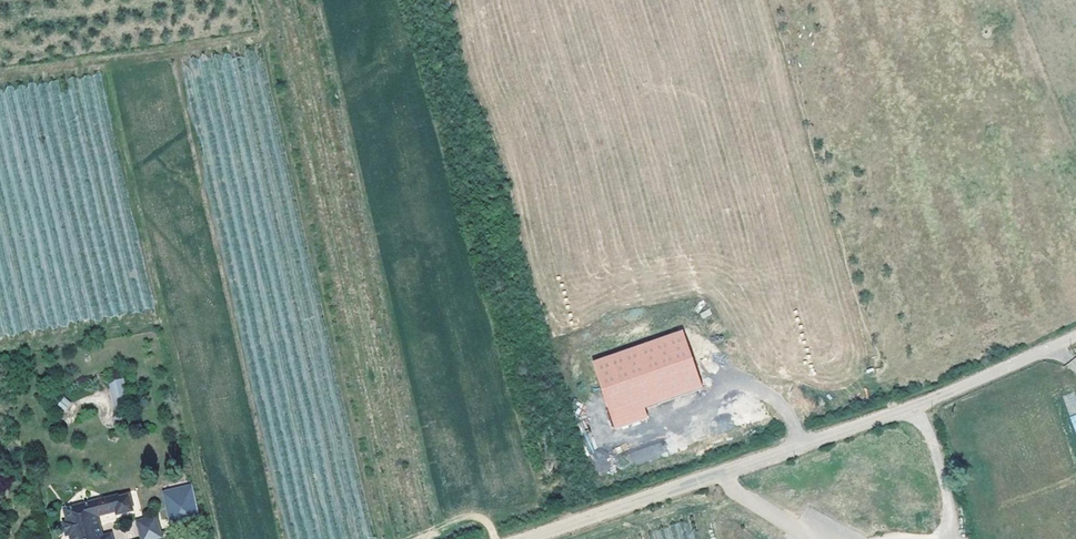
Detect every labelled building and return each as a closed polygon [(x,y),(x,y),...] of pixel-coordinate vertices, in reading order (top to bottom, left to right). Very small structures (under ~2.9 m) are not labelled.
[(682,331),(593,362),(616,430),(648,419),(644,409),(702,389),(682,331)] [(122,379),(108,381),(112,406),(126,404),(122,379)] [(1069,415),(1075,413),(1075,396),(1074,391),(1062,396),(1069,415)] [(57,406),(68,411),(72,402),(62,397),(57,406)] [(662,442),(627,453),(631,466),(666,454),(662,442)] [(162,491),(171,524),(200,517),(191,483),(162,491)] [(104,538),(99,515),(119,511),(120,514),(133,511),(129,496),(102,502),(101,500),(64,509),(67,522),(64,523),(67,536),(72,536),(72,538),(112,538),(111,536),(104,538)] [(144,538),(155,538),(162,537),(157,518),(140,523),(144,538)]
